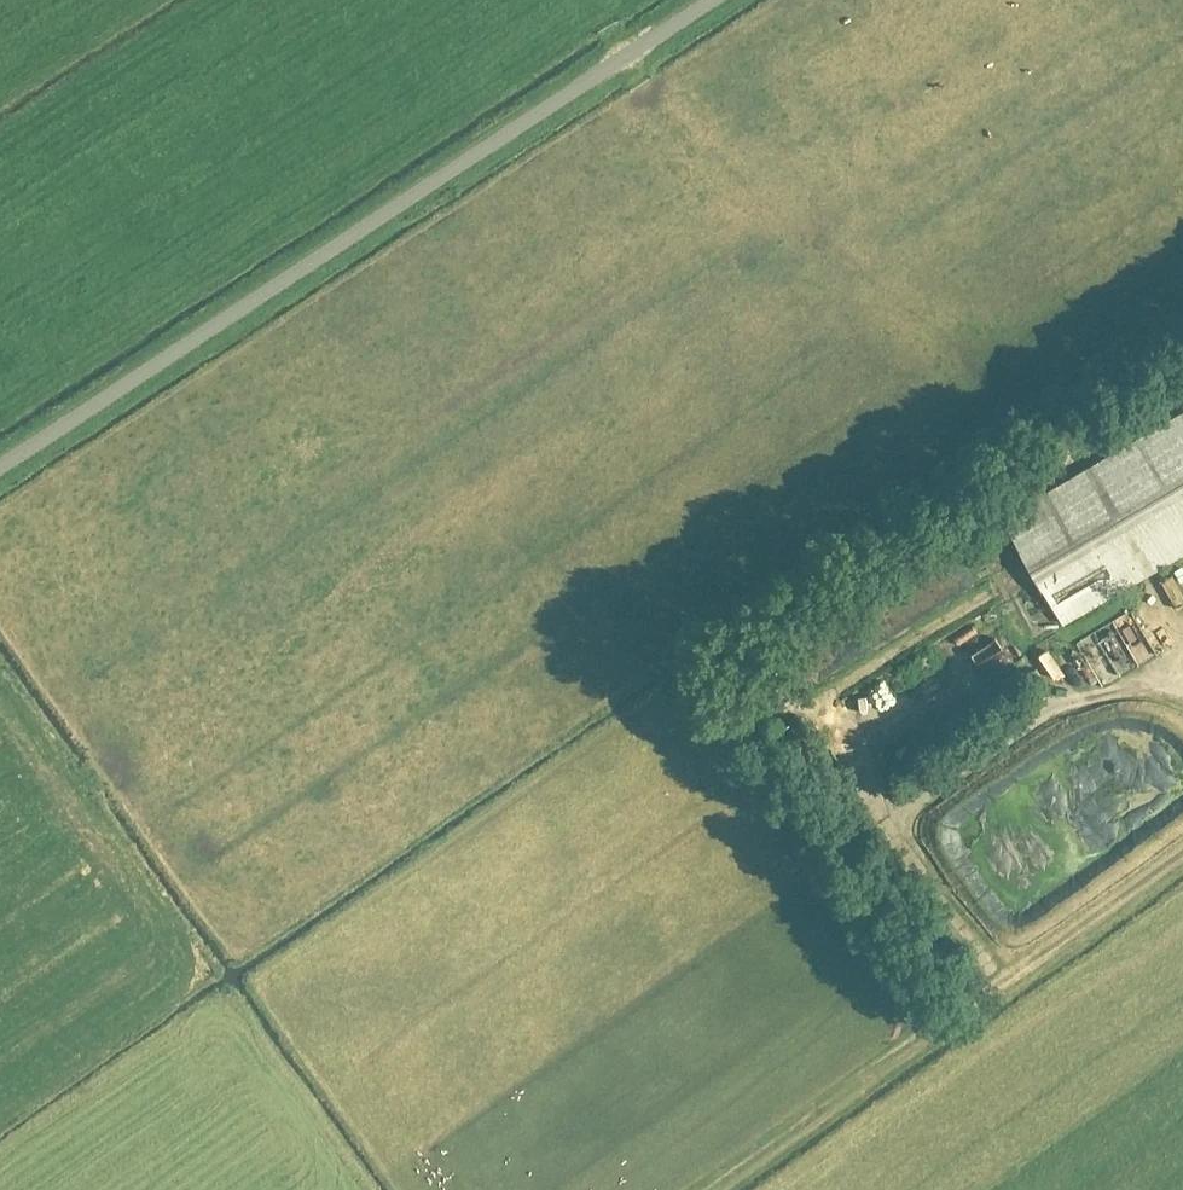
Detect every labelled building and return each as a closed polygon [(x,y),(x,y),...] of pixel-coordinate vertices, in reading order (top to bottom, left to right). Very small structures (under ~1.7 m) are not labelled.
[(999,519),(1060,624),(1182,552),(1182,411),(999,519)] [(1082,678),(1101,672),(1095,649),(1075,654),(1082,678)] [(900,698),(936,680),(925,660),(890,679),(900,698)] [(964,829),(999,924),(1038,910),(1025,876),(1042,870),(1036,854),(1025,858),(1019,841),(1007,846),(1002,832),(989,836),(984,821),(964,829)]
